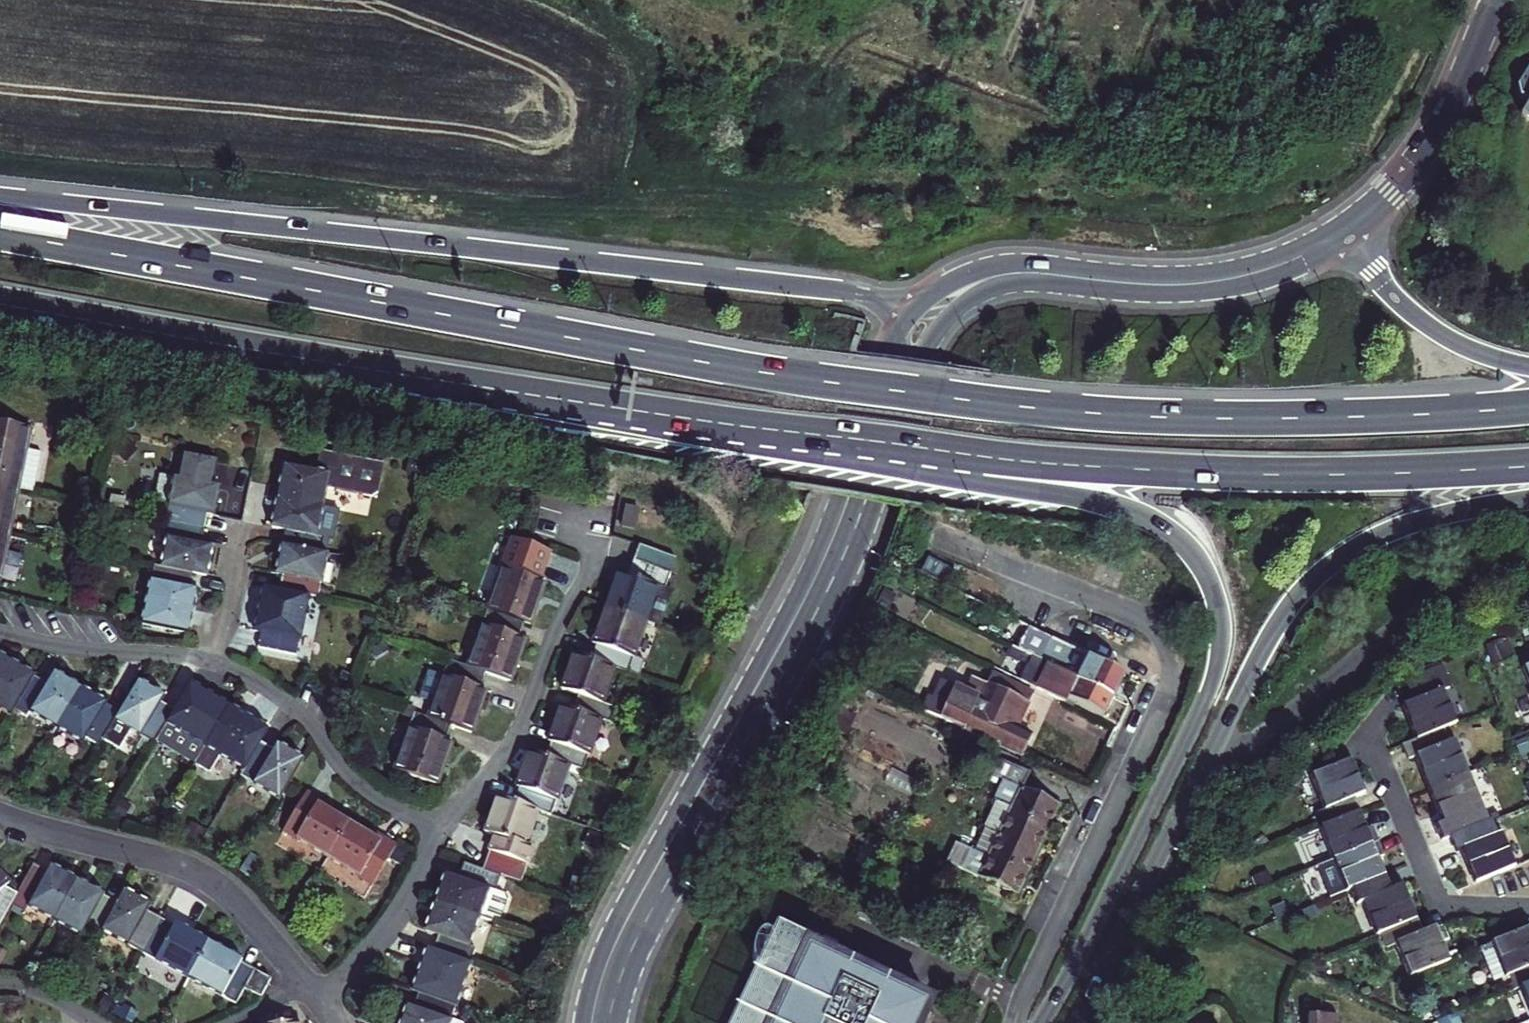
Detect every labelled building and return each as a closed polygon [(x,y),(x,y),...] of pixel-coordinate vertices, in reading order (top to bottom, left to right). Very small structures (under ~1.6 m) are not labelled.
[(1514,87),(1517,98),(1526,103),(1519,116),(1528,122),(1528,64),(1514,87)] [(21,490),(37,494),(45,454),(29,451),(30,448),(25,447),(28,431),(0,425),(0,486),(21,490)] [(168,521),(204,528),(206,514),(216,516),(222,487),(214,486),(219,462),(171,452),(166,476),(148,472),(143,498),(157,500),(153,518),(168,521)] [(287,467),(274,528),(288,530),(285,544),(325,552),(328,537),(333,538),(339,510),(322,506),(326,488),(379,499),(386,466),(324,452),(319,474),(287,467)] [(0,486),(0,534),(12,536),(21,490),(0,486)] [(204,528),(168,521),(164,537),(169,538),(165,566),(196,572),(209,575),(215,547),(201,544),(204,528)] [(0,534),(0,580),(3,581),(12,536),(0,534)] [(525,623),(531,625),(546,583),(541,580),(550,551),(514,541),(490,610),(525,623)] [(321,598),(330,552),(325,552),(285,544),(279,574),(284,575),(281,590),(309,595),(321,598)] [(948,586),(956,572),(930,558),(922,574),(948,586)] [(621,572),(608,608),(647,621),(660,585),(668,588),(673,574),(637,560),(631,575),(621,572)] [(165,566),(157,565),(145,624),(190,632),(198,590),(192,589),(196,572),(165,566)] [(298,654),(309,595),(281,590),(266,587),(257,631),(263,633),(261,647),(298,654)] [(647,621),(608,608),(596,644),(599,645),(595,660),(616,667),(630,672),(647,621)] [(487,673),(512,682),(527,639),(520,637),(525,623),(490,610),(470,667),(487,673)] [(1115,699),(1126,676),(1039,632),(1027,655),(1013,647),(1001,669),(1073,706),(1076,702),(1106,717),(1115,699)] [(603,703),(616,667),(595,660),(576,653),(564,689),(582,695),(576,711),(603,721),(612,724),(618,708),(603,703)] [(14,716),(17,710),(37,677),(0,655),(0,708),(14,716)] [(482,687),(487,673),(470,667),(451,660),(430,718),(452,726),(472,733),(488,689),(482,687)] [(1023,756),(1031,738),(1017,731),(1033,697),(969,665),(957,688),(933,676),(920,706),(1023,756)] [(1443,667),(1407,682),(1415,703),(1406,706),(1419,738),(1440,730),(1457,724),(1444,692),(1452,689),(1443,667)] [(50,684),(37,677),(17,710),(30,717),(33,712),(58,727),(82,687),(57,673),(50,684)] [(140,682),(122,712),(117,720),(157,743),(159,739),(176,711),(162,702),(166,697),(140,682)] [(192,683),(176,711),(159,739),(197,762),(231,706),(192,683)] [(122,712),(82,687),(58,727),(85,743),(88,736),(102,745),(117,720),(122,712)] [(231,706),(197,762),(210,770),(220,753),(247,768),(263,742),(271,729),(231,706)] [(585,770),(603,721),(576,711),(563,707),(550,743),(554,743),(549,757),(570,764),(585,770)] [(447,740),(452,726),(430,718),(417,714),(397,770),(439,785),(453,742),(447,740)] [(1418,756),(1432,790),(1470,775),(1456,742),(1446,745),(1440,730),(1419,738),(1405,744),(1412,759),(1418,756)] [(277,750),(263,742),(247,768),(243,776),(282,798),(305,760),(281,744),(277,750)] [(553,815),(570,764),(549,757),(532,751),(519,787),(522,789),(518,803),(539,810),(553,815)] [(1032,774),(999,757),(988,781),(1002,788),(996,801),(1013,809),(989,858),(973,851),(978,839),(963,831),(948,863),(1019,897),(1062,806),(1026,788),(1032,774)] [(1352,761),(1336,767),(1315,776),(1327,808),(1292,822),(1297,836),(1321,827),(1358,812),(1353,801),(1366,797),(1352,761)] [(1470,775),(1432,790),(1445,824),(1438,827),(1443,841),(1456,835),(1490,822),(1470,775)] [(310,793),(286,832),(331,859),(351,825),(327,810),(330,806),(310,793)] [(518,803),(501,797),(488,833),(497,836),(493,850),(529,863),(534,849),(526,846),(539,810),(518,803)] [(1013,809),(996,801),(978,839),(973,851),(989,858),(1013,809)] [(1321,827),(1334,859),(1378,841),(1373,829),(1366,832),(1358,812),(1321,827)] [(1496,837),(1490,822),(1456,835),(1475,884),(1516,867),(1502,834),(1496,837)] [(374,839),(351,825),(331,859),(375,885),(398,847),(377,834),(374,839)] [(1378,841),(1334,859),(1348,891),(1351,890),(1385,876),(1378,861),(1385,858),(1378,841)] [(249,856),(247,861),(257,867),(260,862),(249,856)] [(247,861),(240,872),(251,877),(257,867),(247,861)] [(448,874),(438,904),(482,919),(500,925),(509,901),(506,894),(498,891),(503,876),(464,863),(459,878),(448,874)] [(58,921),(80,881),(54,867),(47,879),(32,870),(13,904),(28,912),(31,906),(58,921)] [(12,884),(0,872),(0,895),(12,884)] [(1378,936),(1384,933),(1417,920),(1403,887),(1391,892),(1385,876),(1351,890),(1358,906),(1366,903),(1378,936)] [(104,931),(120,902),(80,881),(58,921),(83,934),(86,929),(101,937),(104,931)] [(143,952),(161,918),(149,911),(152,905),(126,891),(120,902),(104,931),(143,952)] [(440,934),(434,950),(472,963),(478,947),(472,945),(482,919),(438,904),(429,931),(440,934)] [(191,978),(210,942),(177,924),(176,927),(161,918),(143,952),(191,978)] [(1413,976),(1451,961),(1437,929),(1423,934),(1417,920),(1384,933),(1390,948),(1400,944),(1413,976)] [(1494,943),(1508,978),(1514,976),(1519,988),(1522,987),(1528,984),(1528,929),(1494,943)] [(191,978),(238,1004),(247,988),(256,971),(244,964),(245,961),(210,942),(191,978)] [(457,1007),(472,963),(434,950),(429,948),(414,992),(419,994),(457,1007)] [(925,1004),(809,948),(774,1022),(916,1022),(925,1004)] [(273,979),(256,971),(247,988),(263,997),(273,979)] [(453,1021),(457,1007),(419,994),(415,1008),(409,1006),(403,1022),(457,1022),(453,1021)]
